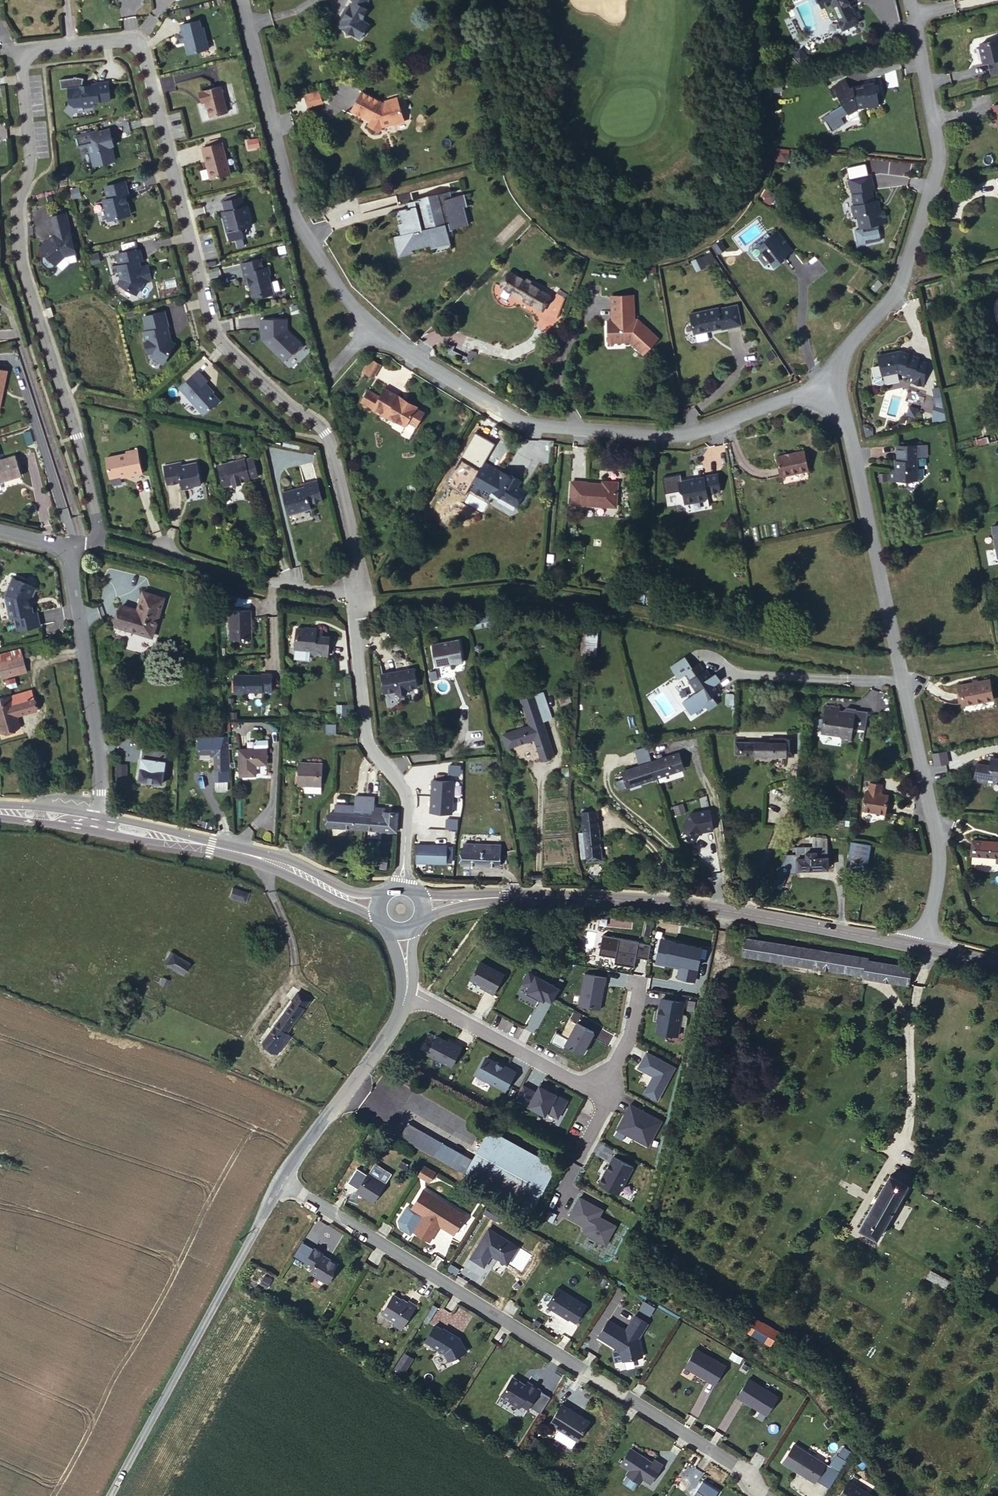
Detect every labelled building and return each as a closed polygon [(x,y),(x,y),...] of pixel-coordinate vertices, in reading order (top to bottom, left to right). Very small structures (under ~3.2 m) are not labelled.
[(354,28),(363,14),(359,12),(366,0),(337,0),(335,3),(338,4),(332,14),(339,19),(341,24),(346,22),(354,28)] [(833,1),(832,3),(835,8),(837,10),(841,8),(846,20),(860,13),(853,0),(832,0),(833,1)] [(189,52),(209,46),(204,26),(202,26),(200,19),(181,23),(183,31),(179,32),(182,41),(187,40),(188,43),(187,44),(189,52)] [(997,67),(997,33),(983,38),(981,41),(984,53),(988,57),(990,57),(994,68),(997,67)] [(794,48),(802,56),(809,49),(801,41),(794,48)] [(971,79),(971,71),(951,70),(951,78),(971,79)] [(859,100),(878,96),(883,95),(878,73),(874,73),(853,79),(852,81),(848,74),(832,83),(837,92),(840,90),(845,99),(851,108),(860,103),(859,100)] [(85,83),(71,84),(73,100),(77,103),(86,102),(89,104),(95,104),(97,102),(97,99),(113,97),(111,79),(100,80),(100,81),(92,82),(88,85),(85,83)] [(393,114),(402,112),(393,88),(381,91),(359,79),(348,98),(359,104),(360,103),(367,108),(364,114),(376,120),(377,117),(384,114),(389,112),(393,114)] [(781,79),(768,80),(769,91),(783,90),(781,79)] [(301,84),(304,93),(317,90),(315,80),(301,84)] [(214,114),(230,110),(224,84),(205,90),(208,100),(210,100),(214,114)] [(304,94),(307,107),(323,102),(320,89),(304,94)] [(845,111),(851,108),(845,99),(833,106),(833,107),(827,110),(829,114),(835,125),(844,120),(843,120),(848,117),(845,111)] [(98,131),(77,137),(79,147),(90,144),(95,163),(98,165),(117,161),(113,146),(111,140),(114,140),(111,130),(99,133),(98,131)] [(248,150),(261,146),(258,137),(246,140),(248,150)] [(204,145),(213,177),(232,172),(224,140),(204,145)] [(795,149),(783,147),(781,159),(793,161),(795,149)] [(886,208),(882,209),(877,210),(875,200),(872,191),(876,188),(873,172),(848,177),(852,202),(850,203),(851,215),(856,214),(859,228),(854,229),(857,244),(882,239),(878,223),(888,221),(886,208)] [(131,181),(109,186),(113,199),(108,200),(113,220),(135,214),(132,202),(131,202),(129,195),(130,195),(134,194),(131,181)] [(85,196),(83,187),(76,190),(78,198),(85,196)] [(438,187),(405,195),(405,201),(393,204),(396,216),(391,217),(393,228),(399,226),(403,240),(422,235),(423,239),(442,235),(438,219),(442,218),(443,221),(456,218),(453,208),(457,207),(455,199),(457,199),(455,188),(439,192),(438,187)] [(781,195),(771,189),(766,200),(776,205),(781,195)] [(245,204),(243,194),(226,198),(228,208),(225,209),(227,217),(227,218),(229,229),(231,237),(245,234),(243,226),(252,223),(250,212),(251,212),(248,203),(245,204)] [(69,253),(80,250),(70,210),(54,214),(59,232),(58,232),(46,242),(47,246),(50,250),(47,253),(46,258),(51,264),(56,264),(69,253)] [(787,261),(798,253),(782,234),(762,250),(766,256),(761,260),(769,269),(774,265),(778,271),(788,263),(787,261)] [(717,249),(722,256),(730,251),(725,244),(717,249)] [(140,250),(140,248),(121,253),(123,264),(122,264),(124,272),(127,274),(122,282),(140,293),(147,281),(155,279),(152,264),(144,266),(143,260),(146,259),(144,249),(140,250)] [(263,256),(243,261),(247,276),(250,276),(255,295),(263,293),(265,294),(275,291),(271,275),(272,273),(270,265),(265,266),(263,256)] [(701,274),(709,271),(704,261),(696,264),(701,274)] [(501,285),(541,310),(549,296),(510,271),(501,285)] [(877,277),(868,287),(874,293),(883,283),(877,277)] [(644,360),(659,344),(637,323),(633,323),(632,297),(612,298),(612,318),(616,318),(616,324),(607,324),(607,346),(629,346),(644,360)] [(692,315),(696,339),(724,332),(725,334),(745,330),(740,308),(720,312),(720,310),(692,315)] [(170,310),(148,315),(151,330),(148,331),(150,341),(152,340),(155,351),(156,355),(168,362),(179,344),(174,341),(173,335),(175,335),(173,325),(174,325),(170,310)] [(287,328),(287,318),(263,317),(263,327),(264,327),(265,337),(285,358),(293,350),(297,350),(301,346),(301,343),(287,328)] [(901,369),(912,374),(919,359),(920,356),(898,346),(877,352),(880,362),(882,372),(897,368),(901,369)] [(450,354),(467,361),(469,356),(452,349),(450,354)] [(375,359),(368,372),(375,376),(383,363),(375,359)] [(919,359),(912,374),(901,369),(901,370),(912,375),(909,381),(921,386),(926,361),(919,359)] [(882,372),(880,362),(872,363),(874,371),(872,379),(879,381),(882,372)] [(12,385),(16,367),(0,364),(0,404),(4,405),(8,385),(12,385)] [(213,378),(203,368),(185,384),(209,411),(223,399),(223,395),(210,380),(213,378)] [(394,396),(397,391),(384,383),(380,391),(369,385),(361,398),(372,404),(371,404),(385,413),(386,411),(394,416),(395,415),(405,421),(408,416),(416,421),(424,408),(415,403),(416,402),(406,396),(403,401),(394,396)] [(933,387),(933,419),(944,419),(944,387),(933,387)] [(406,396),(397,391),(394,396),(403,401),(406,396)] [(891,468),(892,479),(917,480),(918,453),(927,453),(927,443),(898,443),(898,458),(896,458),(896,463),(898,463),(898,468),(891,468)] [(777,456),(782,477),(809,471),(806,450),(777,456)] [(109,459),(112,479),(133,474),(134,478),(145,476),(139,451),(129,453),(129,455),(109,459)] [(0,461),(0,480),(30,469),(25,452),(0,461)] [(221,464),(225,485),(260,474),(255,455),(221,464)] [(501,494),(517,503),(518,502),(525,490),(518,486),(522,478),(514,473),(513,474),(486,459),(471,484),(489,494),(493,486),(501,492),(501,494)] [(166,467),(171,486),(181,483),(183,490),(207,486),(201,462),(185,467),(184,462),(166,467)] [(685,492),(687,505),(707,502),(710,499),(709,494),(722,491),(719,472),(705,474),(706,476),(697,478),(696,476),(680,479),(682,489),(685,492)] [(287,493),(293,514),(301,511),(302,512),(315,508),(313,503),(326,499),(320,479),(307,482),(309,487),(287,493)] [(609,484),(604,483),(574,481),(573,504),(618,507),(619,481),(610,480),(609,484)] [(530,493),(525,490),(518,502),(523,505),(530,493)] [(988,523),(993,555),(997,554),(997,522),(988,523)] [(11,578),(5,596),(11,619),(15,618),(18,632),(40,626),(36,613),(31,614),(28,599),(32,598),(36,587),(11,578)] [(125,605),(118,623),(156,636),(168,599),(149,593),(143,610),(125,605)] [(512,618),(511,605),(502,606),(502,619),(512,618)] [(231,612),(230,641),(251,641),(251,612),(231,612)] [(583,624),(581,655),(596,655),(598,625),(583,624)] [(294,628),(293,650),(312,651),(312,655),(327,656),(328,635),(320,634),(320,630),(294,628)] [(463,630),(436,635),(439,656),(456,653),(456,654),(466,652),(463,630)] [(1,680),(26,674),(21,650),(0,654),(0,675),(1,680)] [(701,660),(687,669),(692,677),(691,677),(698,689),(684,698),(692,711),(706,701),(710,707),(718,701),(713,693),(721,688),(717,681),(722,678),(718,671),(713,674),(708,666),(705,668),(701,660)] [(382,669),(386,689),(398,687),(398,688),(409,688),(409,685),(421,683),(418,663),(382,669)] [(263,691),(272,691),(272,675),(262,675),(262,676),(235,676),(235,694),(244,694),(244,692),(263,692),(263,691)] [(964,681),(968,702),(997,697),(994,677),(964,681)] [(10,697),(0,699),(0,731),(17,728),(15,718),(38,714),(34,693),(10,697)] [(550,694),(548,695),(554,723),(558,722),(550,694)] [(554,723),(548,695),(541,697),(549,725),(554,723)] [(554,744),(549,725),(541,697),(528,700),(535,728),(539,741),(541,747),(554,744)] [(851,732),(862,734),(865,707),(856,706),(856,710),(850,708),(851,703),(836,701),(833,722),(837,727),(851,729),(851,732)] [(539,741),(535,728),(506,735),(511,749),(539,741)] [(735,736),(734,750),(792,752),(794,735),(770,735),(770,737),(735,736)] [(229,738),(200,740),(200,756),(216,755),(218,777),(230,776),(229,761),(231,761),(229,738)] [(558,755),(554,744),(541,747),(544,759),(558,755)] [(241,747),(243,776),(259,774),(259,763),(268,762),(268,745),(241,747)] [(679,747),(654,756),(659,772),(683,763),(679,747)] [(941,750),(943,762),(957,759),(955,748),(941,750)] [(659,772),(654,756),(625,766),(627,773),(618,777),(620,785),(659,772)] [(139,781),(163,784),(166,762),(142,759),(139,781)] [(991,759),(990,767),(977,765),(975,779),(991,781),(997,781),(997,759),(991,759)] [(127,763),(115,763),(115,777),(127,777),(127,763)] [(297,763),(296,785),(308,785),(322,785),(323,763),(297,763)] [(873,807),(896,810),(899,791),(891,790),(892,780),(879,778),(878,788),(875,788),(873,807)] [(455,782),(432,781),(430,812),(453,813),(455,782)] [(324,819),(397,830),(400,810),(388,808),(388,804),(377,802),(379,790),(357,787),(356,797),(336,794),(335,801),(334,806),(326,805),(324,819)] [(720,823),(714,804),(695,808),(689,819),(690,825),(703,833),(708,824),(712,824),(712,825),(720,823)] [(588,828),(591,851),(591,857),(603,856),(596,805),(584,808),(588,828)] [(585,852),(591,851),(588,828),(582,829),(585,852)] [(977,854),(997,855),(997,838),(978,836),(977,854)] [(868,866),(871,842),(850,840),(847,863),(868,866)] [(460,841),(459,862),(495,863),(496,842),(460,841)] [(446,844),(416,845),(416,865),(446,865),(446,844)] [(805,845),(805,865),(836,864),(836,845),(805,845)] [(508,863),(516,862),(515,847),(508,847),(508,863)] [(238,879),(235,888),(248,894),(253,883),(238,879)] [(738,922),(733,941),(788,954),(926,982),(928,972),(904,967),(907,959),(854,947),(855,944),(787,929),(750,921),(749,925),(738,922)] [(619,952),(639,956),(641,946),(654,948),(657,934),(644,931),(644,930),(607,923),(603,943),(620,946),(619,952)] [(662,951),(686,956),(687,953),(667,949),(671,929),(667,928),(662,951)] [(671,929),(667,949),(687,953),(686,956),(684,966),(699,970),(706,937),(671,929)] [(176,946),(169,956),(185,967),(193,956),(176,946)] [(491,977),(499,981),(510,962),(486,949),(476,966),(492,975),(491,977)] [(550,986),(557,990),(565,977),(534,960),(528,971),(535,975),(531,982),(543,989),(545,986),(549,988),(550,986)] [(302,985),(293,998),(265,1035),(281,1046),(296,1028),(292,1025),(306,1006),(314,994),(302,985)] [(661,1021),(682,1025),(688,992),(666,987),(663,1006),(664,1006),(661,1021)] [(561,1020),(555,1030),(568,1037),(570,1033),(587,1042),(599,1020),(582,1011),(574,1027),(561,1020)] [(428,1052),(452,1065),(462,1046),(454,1042),(453,1043),(437,1035),(428,1052)] [(648,1081),(661,1088),(678,1055),(651,1040),(643,1055),(657,1064),(648,1081)] [(487,1056),(477,1074),(505,1090),(515,1072),(508,1069),(509,1067),(501,1062),(500,1063),(487,1056)] [(523,1084),(515,1098),(544,1114),(546,1111),(557,1117),(567,1100),(549,1090),(551,1087),(541,1082),(536,1091),(523,1084)] [(629,1103),(631,1104),(637,1093),(635,1092),(629,1103)] [(629,1103),(621,1117),(652,1134),(665,1109),(637,1093),(631,1104),(629,1103)] [(434,1156),(442,1141),(408,1123),(400,1137),(434,1156)] [(442,1141),(434,1156),(460,1170),(531,1211),(556,1167),(490,1129),(474,1158),(442,1141)] [(602,1171),(622,1182),(637,1155),(617,1144),(602,1171)] [(357,1191),(374,1202),(392,1174),(375,1163),(357,1191)] [(889,1164),(861,1215),(879,1227),(908,1175),(889,1164)] [(417,1174),(429,1181),(435,1172),(423,1165),(417,1174)] [(584,1184),(572,1205),(589,1214),(586,1220),(608,1233),(619,1213),(603,1204),(606,1197),(584,1184)] [(438,1224),(453,1233),(465,1214),(423,1187),(411,1206),(423,1214),(413,1229),(429,1239),(438,1224)] [(503,1218),(486,1207),(482,1213),(498,1224),(503,1218)] [(489,1228),(470,1257),(484,1266),(491,1254),(507,1264),(518,1247),(489,1228)] [(315,1249),(305,1264),(313,1268),(310,1273),(328,1283),(334,1273),(333,1270),(337,1264),(322,1255),(323,1254),(315,1249)] [(573,1304),(580,1309),(590,1293),(561,1275),(550,1292),(572,1306),(573,1304)] [(395,1323),(403,1328),(417,1306),(410,1301),(408,1303),(395,1294),(383,1312),(397,1321),(395,1323)] [(651,1311),(638,1303),(629,1318),(612,1308),(602,1324),(619,1334),(620,1333),(624,1336),(627,1348),(646,1344),(642,1326),(651,1311)] [(751,1326),(771,1338),(779,1324),(758,1313),(751,1326)] [(459,1337),(444,1328),(443,1329),(435,1324),(425,1340),(444,1352),(449,1360),(467,1350),(459,1337)] [(688,1355),(718,1372),(729,1353),(699,1336),(688,1355)] [(396,1366),(404,1371),(413,1356),(406,1352),(396,1366)] [(740,1384),(769,1403),(781,1384),(751,1365),(740,1384)] [(526,1384),(512,1376),(501,1394),(510,1400),(511,1401),(519,1407),(521,1403),(528,1407),(529,1406),(539,1390),(540,1389),(528,1381),(526,1384)] [(551,1398),(539,1390),(529,1406),(541,1414),(551,1398)] [(551,1422),(578,1439),(590,1420),(563,1403),(551,1422)] [(785,1450),(817,1470),(828,1453),(796,1432),(785,1450)] [(840,1445),(846,1449),(852,1441),(845,1437),(840,1445)] [(631,1448),(621,1463),(630,1469),(627,1474),(628,1475),(623,1482),(634,1490),(639,1482),(640,1483),(644,1476),(651,1481),(663,1464),(655,1459),(653,1462),(631,1448)] [(838,1489),(845,1494),(847,1491),(854,1495),(866,1495),(873,1484),(850,1470),(838,1489)]
